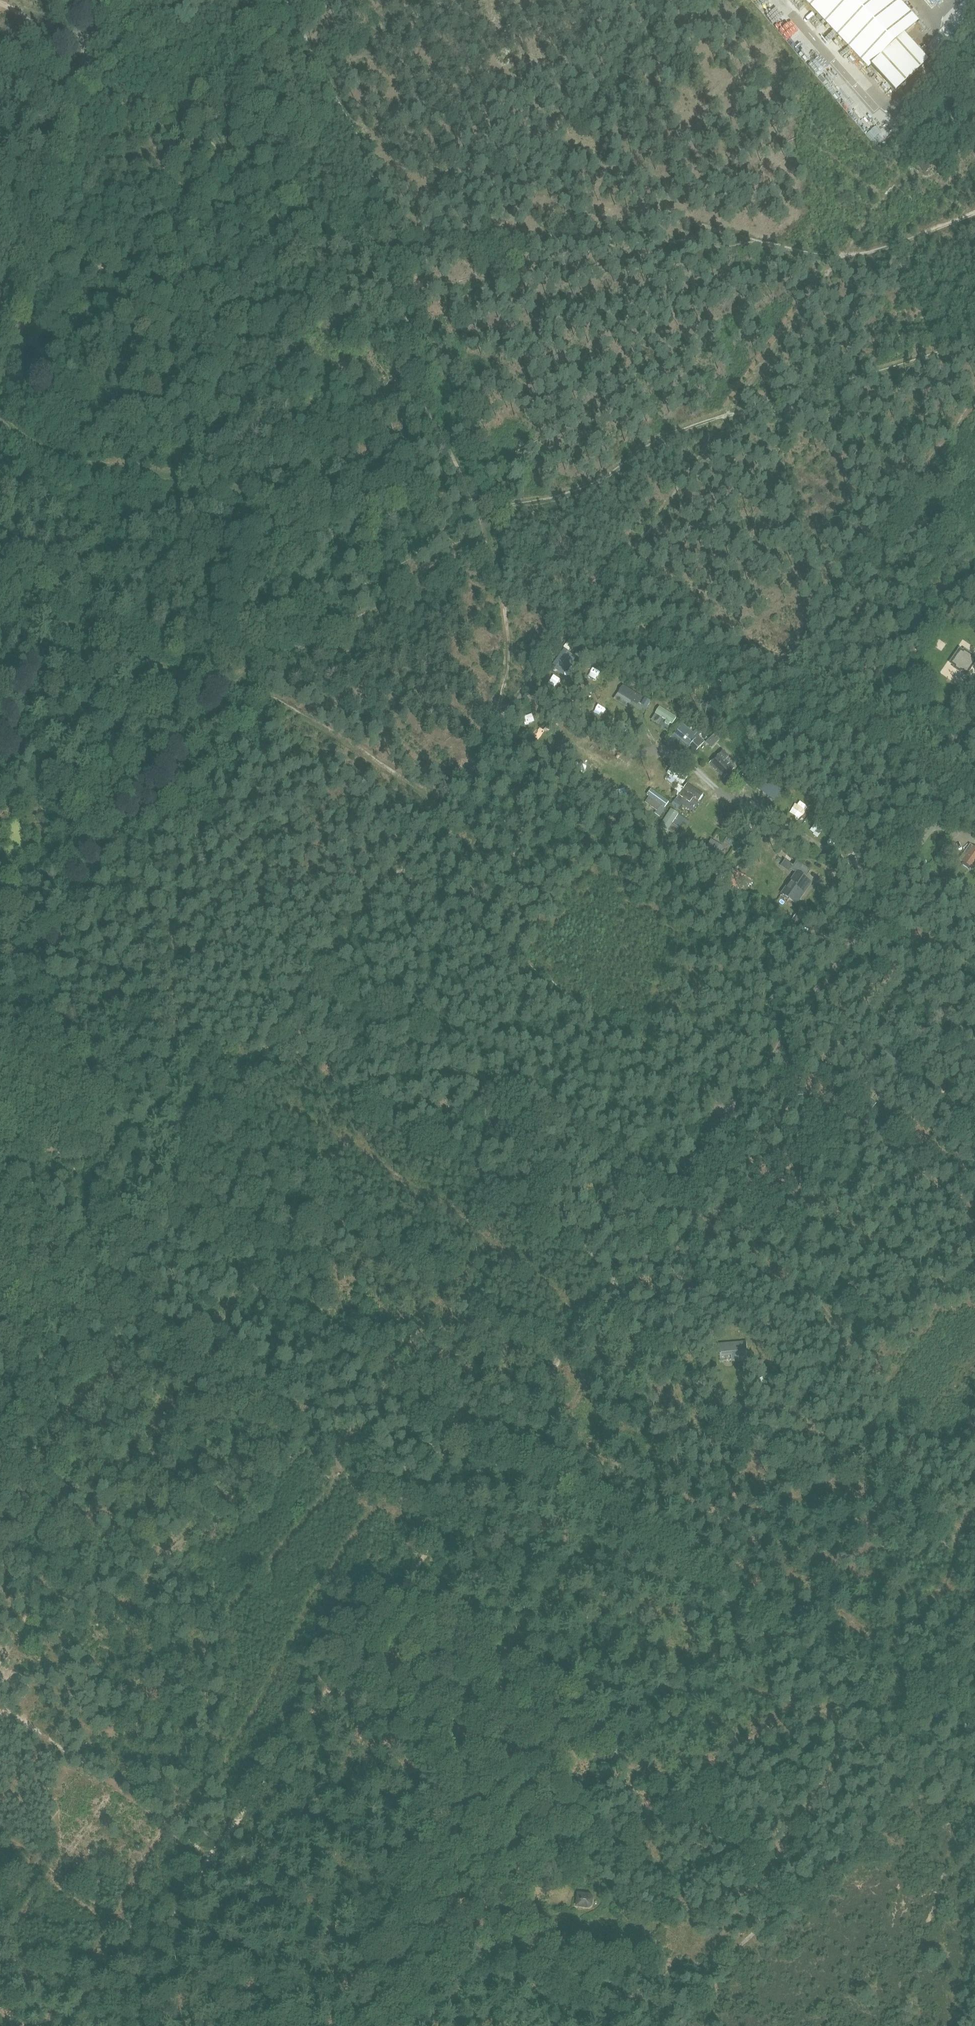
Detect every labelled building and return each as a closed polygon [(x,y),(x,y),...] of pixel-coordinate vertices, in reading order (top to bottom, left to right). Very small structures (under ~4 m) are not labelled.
[(904,35),(916,24),(894,0),(809,0),(895,92),(929,61),(904,35)] [(969,655),(970,654),(964,650),(963,652),(960,649),(950,663),(955,666),(954,668),(960,672),(961,671),(967,674),(974,662),(974,659),(969,655)] [(571,655),(577,659),(580,653),(574,650),(571,655)] [(559,674),(563,679),(571,672),(566,667),(559,674)] [(600,670),(594,677),(602,684),(608,677),(600,670)] [(642,698),(623,686),(618,693),(637,705),(642,698)] [(670,716),(660,728),(666,734),(677,722),(670,716)] [(533,731),(538,741),(546,737),(542,727),(533,731)] [(686,733),(685,732),(681,736),(683,737),(682,739),(685,742),(686,740),(691,744),(690,745),(697,750),(704,742),(698,736),(694,740),(690,736),(692,734),(688,731),(686,733)] [(558,754),(561,759),(567,756),(563,750),(558,754)] [(724,778),(734,768),(726,759),(729,756),(723,750),(709,763),(724,778)] [(699,799),(702,793),(687,783),(679,794),(690,802),(694,796),(699,799)] [(654,803),(660,809),(665,804),(659,798),(654,803)] [(689,812),(692,807),(685,803),(682,808),(689,812)] [(970,844),(960,859),(963,861),(962,863),(970,869),(971,866),(971,867),(974,862),(974,847),(970,844)] [(796,903),(810,881),(804,877),(810,869),(796,860),(790,868),(796,872),(781,893),(796,903)] [(751,880),(741,874),(736,882),(746,888),(751,880)] [(875,1111),(881,1103),(869,1094),(863,1102),(875,1111)] [(733,1354),(734,1360),(747,1359),(746,1341),(726,1343),(727,1354),(733,1354)] [(591,1905),(592,1897),(590,1895),(578,1893),(577,1905),(589,1907),(591,1905)]
